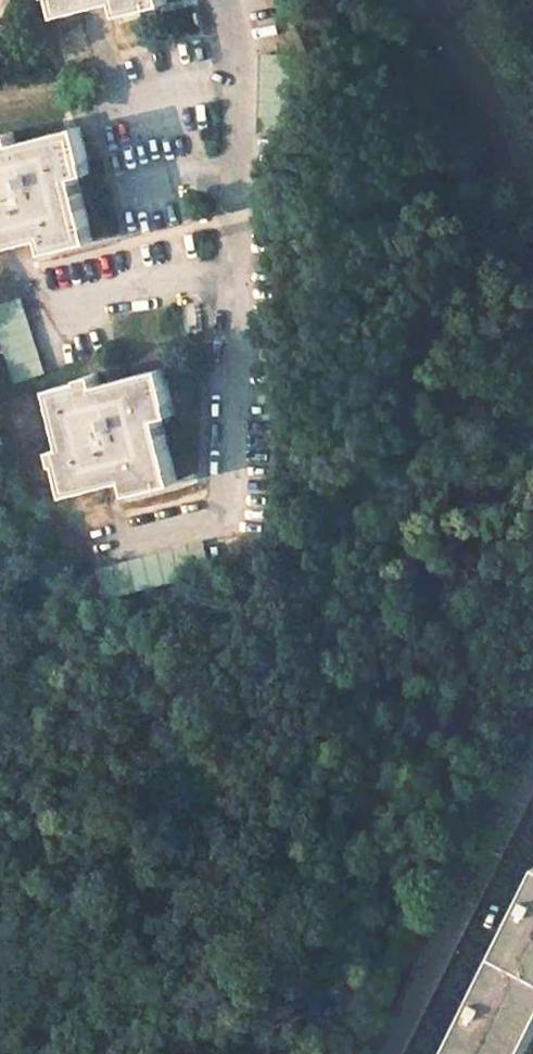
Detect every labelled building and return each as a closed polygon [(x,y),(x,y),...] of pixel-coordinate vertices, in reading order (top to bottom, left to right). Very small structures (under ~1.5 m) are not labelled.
[(65,14),(120,1),(123,12),(170,1),(169,0),(62,0),(65,14)] [(47,238),(50,251),(93,241),(78,173),(88,171),(79,128),(20,141),(18,131),(0,135),(0,248),(47,238)] [(44,280),(20,285),(38,364),(63,358),(44,280)] [(83,385),(55,391),(69,448),(56,451),(60,466),(68,465),(75,493),(132,479),(135,490),(178,480),(163,418),(175,415),(164,368),(104,383),(102,373),(81,378),(83,385)] [(218,544),(110,566),(117,596),(224,573),(218,544)] [(452,1053),(531,1053),(532,1051),(532,898),(452,1053)]
